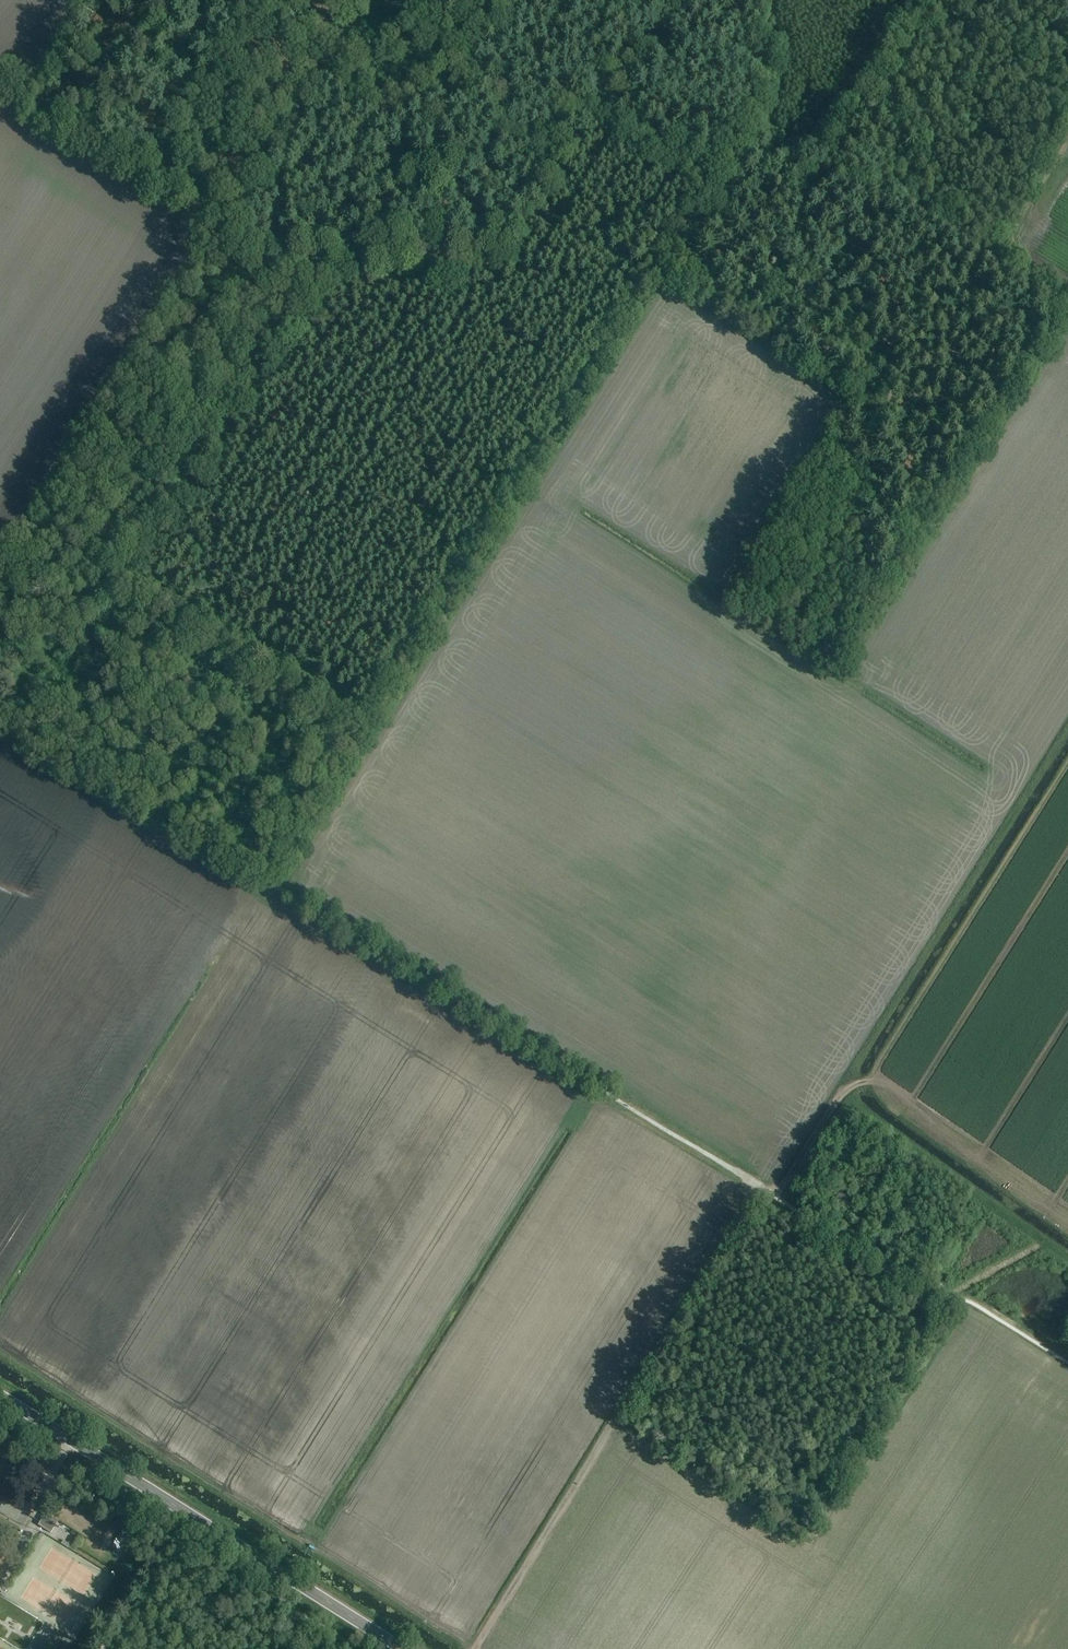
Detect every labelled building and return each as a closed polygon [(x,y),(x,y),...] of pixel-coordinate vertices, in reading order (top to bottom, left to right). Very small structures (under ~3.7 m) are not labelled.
[(52,1534),(60,1521),(47,1513),(39,1526),(52,1534)] [(0,1527),(0,1531),(4,1536),(14,1528),(8,1521),(0,1527)] [(129,1550),(132,1544),(122,1538),(119,1544),(129,1550)]
